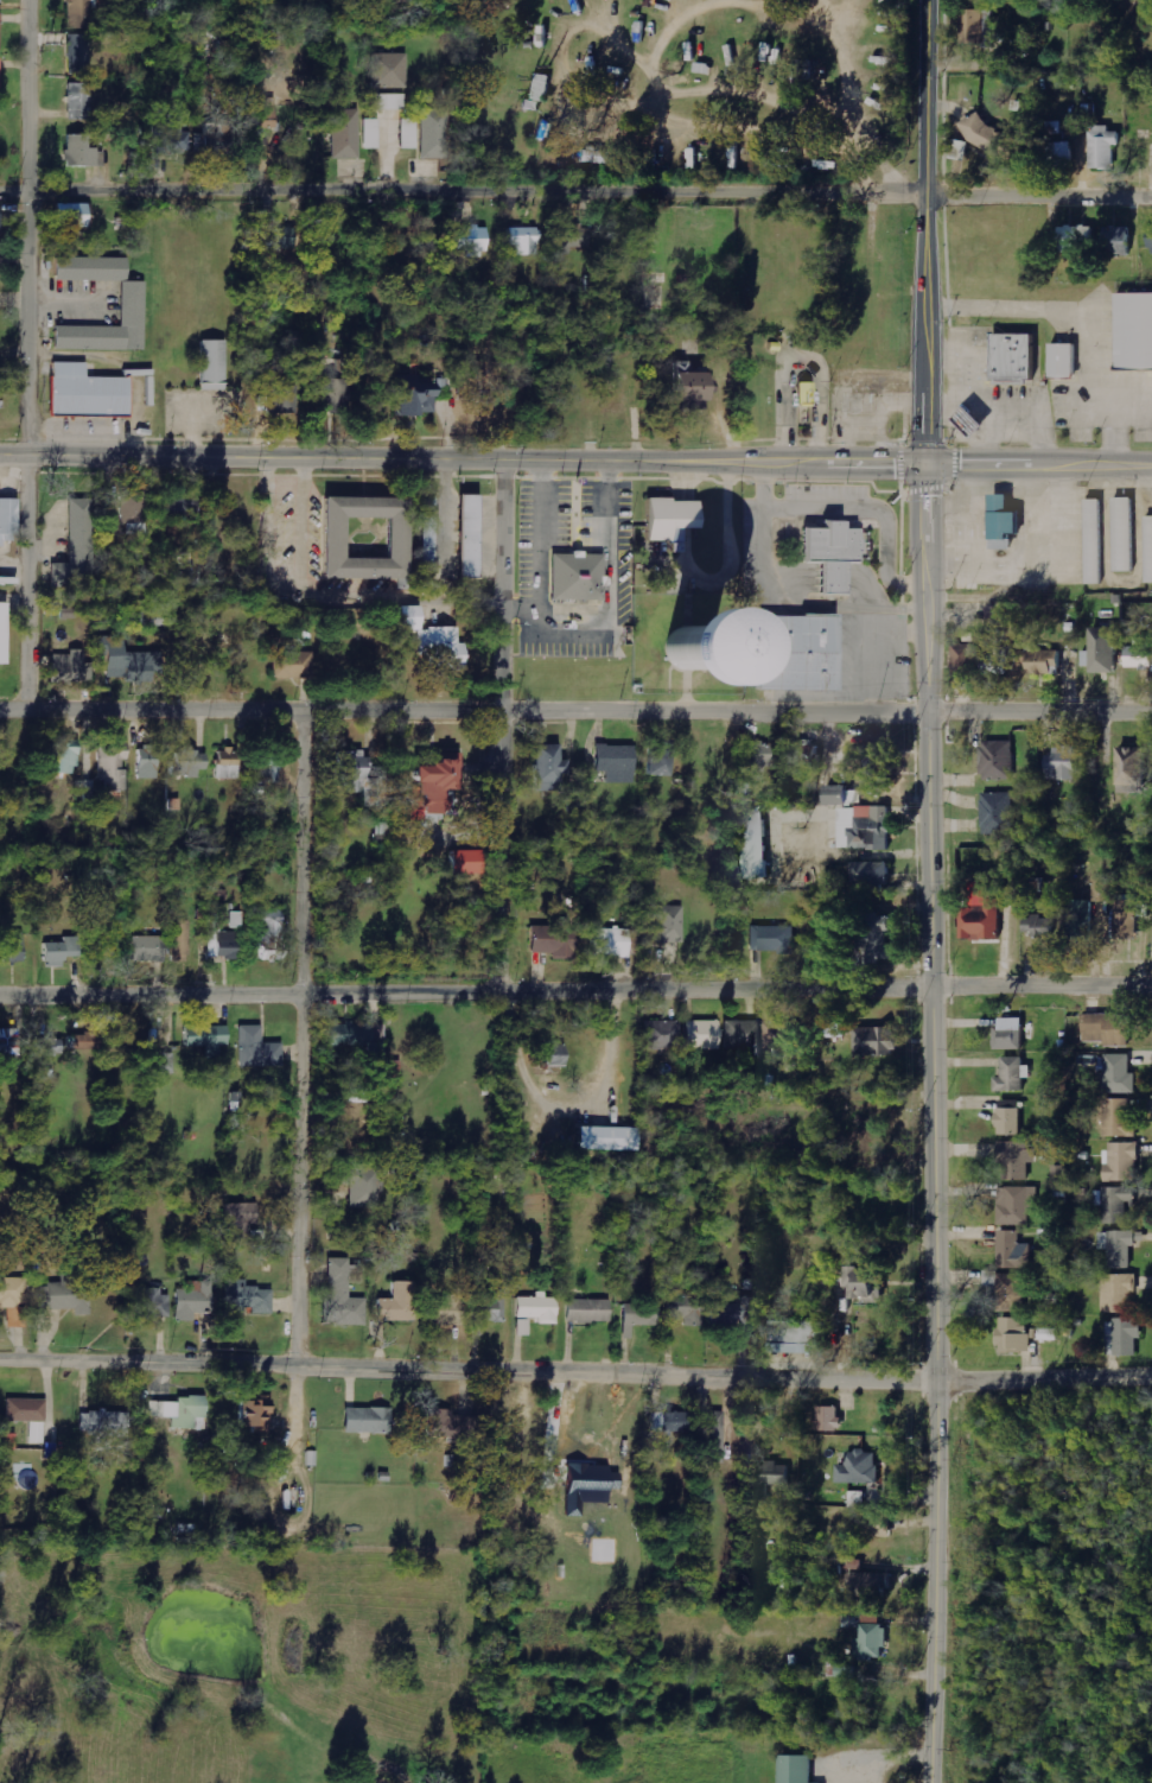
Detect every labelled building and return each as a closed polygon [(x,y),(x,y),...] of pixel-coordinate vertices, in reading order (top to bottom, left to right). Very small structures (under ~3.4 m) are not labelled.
[(93,29),(94,0),(69,0),(68,29),(93,29)] [(993,44),(993,12),(965,11),(964,43),(993,44)] [(91,34),(68,35),(70,77),(92,76),(91,34)] [(409,54),(372,55),(373,89),(410,88),(409,54)] [(93,120),(93,84),(69,84),(69,120),(93,120)] [(406,110),(406,95),(377,94),(377,110),(406,110)] [(277,127),(278,99),(263,98),(261,126),(277,127)] [(333,110),(332,159),(359,160),(361,110),(333,110)] [(422,112),(423,159),(451,158),(449,111),(422,112)] [(964,140),(1012,158),(1020,134),(973,117),(964,140)] [(380,149),(380,119),(364,119),(365,149),(380,149)] [(418,149),(418,119),(403,119),(402,149),(418,149)] [(155,156),(192,155),(190,122),(154,123),(155,156)] [(203,123),(202,152),(224,153),(225,124),(203,123)] [(1092,168),(1117,169),(1118,144),(1124,145),(1124,131),(1112,131),(1112,126),(1093,126),(1092,168)] [(91,150),(91,135),(67,135),(67,167),(105,166),(105,149),(91,150)] [(1050,169),(1074,168),(1073,142),(1049,143),(1050,169)] [(626,152),(584,150),(583,163),(625,164),(626,152)] [(59,228),(91,228),(91,204),(59,204),(59,228)] [(1060,227),(1061,250),(1099,248),(1097,225),(1060,227)] [(562,226),(561,251),(591,252),(591,227),(562,226)] [(1133,228),(1111,226),(1110,240),(1132,242),(1133,228)] [(483,257),(483,248),(490,248),(490,228),(460,228),(460,248),(468,248),(469,258),(483,257)] [(540,228),(508,228),(508,246),(519,246),(519,255),(539,256),(540,228)] [(266,229),(266,249),(296,250),(297,229),(266,229)] [(49,351),(138,353),(139,284),(120,283),(121,259),(50,259),(50,283),(116,283),(115,329),(49,328),(49,351)] [(1110,372),(1151,372),(1151,294),(1110,294),(1110,372)] [(987,382),(1027,382),(1027,335),(987,335),(987,382)] [(227,340),(202,341),(203,390),(228,390),(227,340)] [(1045,381),(1069,381),(1069,345),(1045,345),(1045,381)] [(714,374),(693,373),(694,363),(675,362),(674,400),(713,401),(714,374)] [(82,364),(45,363),(45,419),(122,419),(122,379),(81,379),(82,364)] [(499,363),(477,363),(476,389),(498,390),(499,363)] [(351,413),(350,379),(318,379),(319,414),(351,413)] [(299,414),(298,382),(269,383),(269,414),(299,414)] [(816,383),(801,384),(802,405),(816,405),(816,383)] [(401,388),(401,416),(437,415),(437,387),(401,388)] [(683,411),(709,410),(709,402),(683,402),(683,411)] [(963,405),(949,419),(967,437),(981,423),(963,405)] [(145,492),(122,492),(123,534),(147,534),(145,492)] [(985,525),(947,525),(947,545),(985,545),(985,586),(1007,586),(1007,535),(1014,535),(1014,513),(1003,513),(1003,495),(985,495),(985,525)] [(463,578),(481,578),(483,496),(464,496),(463,578)] [(453,582),(471,582),(471,497),(453,497),(453,582)] [(401,580),(401,588),(413,588),(414,499),(329,498),(328,579),(401,580)] [(199,517),(199,499),(160,500),(160,518),(199,517)] [(427,499),(416,499),(416,567),(427,567),(427,499)] [(1108,499),(1108,572),(1127,572),(1127,499),(1108,499)] [(96,500),(71,500),(70,564),(53,563),(52,587),(94,588),(96,500)] [(0,501),(0,547),(4,547),(4,542),(19,542),(20,502),(0,501)] [(664,544),(664,532),(690,532),(690,501),(641,501),(641,544),(664,544)] [(1096,501),(1081,501),(1081,585),(1096,585),(1096,501)] [(1141,514),(1140,585),(1151,586),(1151,514),(1141,514)] [(815,597),(841,597),(841,567),(853,567),(853,531),(836,531),(838,525),(819,524),(817,532),(798,531),(797,565),(816,565),(815,597)] [(546,603),(598,603),(598,556),(546,556),(546,603)] [(11,665),(11,603),(0,603),(0,665),(11,665)] [(989,626),(1009,626),(1009,607),(990,607),(989,626)] [(752,693),(830,693),(830,618),(752,618),(752,693)] [(1121,672),(1120,628),(1095,628),(1096,673),(1121,672)] [(414,630),(414,670),(456,670),(456,630),(414,630)] [(119,653),(119,639),(94,638),(93,656),(108,656),(107,677),(127,678),(127,682),(154,683),(154,671),(162,671),(162,654),(119,653)] [(953,678),(976,678),(976,645),(953,646),(953,678)] [(1151,669),(1151,647),(1128,646),(1128,669),(1151,669)] [(986,673),(1011,674),(1011,650),(987,649),(986,673)] [(1064,667),(1064,652),(1021,651),(1021,664),(1033,664),(1033,674),(1057,675),(1057,667),(1064,667)] [(92,683),(92,663),(85,664),(84,652),(52,653),(52,684),(92,683)] [(275,679),(315,678),(314,653),(274,653),(275,679)] [(674,776),(675,741),(650,740),(648,775),(674,776)] [(1015,741),(982,742),(983,780),(1016,779),(1015,741)] [(748,771),(773,771),(773,743),(747,744),(748,771)] [(52,745),(52,773),(78,774),(79,745),(52,745)] [(568,761),(563,761),(563,745),(536,746),(537,792),(569,791),(568,761)] [(598,772),(607,772),(607,783),(636,784),(637,746),(598,745),(598,772)] [(127,791),(127,771),(122,771),(122,761),(129,761),(129,747),(99,748),(99,780),(106,780),(106,792),(127,791)] [(137,747),(137,779),(159,779),(160,747),(137,747)] [(1078,780),(1079,748),(1056,747),(1056,756),(1047,756),(1047,779),(1078,780)] [(1121,793),(1148,794),(1149,748),(1122,747),(1121,793)] [(218,779),(240,779),(240,749),(217,749),(218,779)] [(258,782),(279,783),(280,751),(259,750),(258,782)] [(199,777),(200,769),(208,770),(209,752),(172,751),(171,776),(199,777)] [(369,778),(369,752),(338,752),(337,778),(351,778),(351,792),(365,792),(365,809),(384,809),(384,778),(369,778)] [(863,805),(863,788),(828,787),(828,804),(863,805)] [(1013,793),(983,793),(984,834),(1014,833),(1013,793)] [(842,850),(892,849),(892,832),(898,832),(897,823),(889,823),(889,807),(841,808),(842,850)] [(771,878),(769,808),(745,809),(747,879),(771,878)] [(487,874),(486,851),(452,852),(452,875),(487,874)] [(894,863),(855,862),(855,885),(893,885),(894,863)] [(1114,901),(1114,880),(1094,880),(1095,902),(1114,901)] [(1002,899),(992,899),(992,881),(973,882),(974,905),(965,905),(966,940),(1003,939),(1002,899)] [(1141,935),(1140,900),(1116,901),(1117,936),(1141,935)] [(1070,901),(1070,940),(1093,939),(1092,901),(1070,901)] [(684,906),(652,907),(652,944),(684,944),(684,906)] [(898,960),(892,916),(874,918),(876,936),(866,938),(869,963),(898,960)] [(555,926),(532,927),(532,954),(553,953),(553,959),(574,958),(573,918),(555,918),(555,926)] [(1024,932),(1036,932),(1036,938),(1056,938),(1055,918),(1024,919),(1024,932)] [(284,919),(262,919),(261,960),(285,961),(285,948),(284,948),(284,919)] [(190,921),(170,921),(169,962),(189,962),(190,921)] [(795,927),(751,926),(751,952),(795,952),(795,927)] [(630,930),(593,929),(593,957),(630,957),(630,930)] [(208,959),(239,959),(239,933),(208,933),(208,959)] [(25,934),(7,934),(8,963),(26,962),(25,934)] [(166,936),(134,937),(134,962),(166,962),(166,936)] [(82,957),(81,937),(63,938),(63,943),(46,943),(47,967),(66,967),(66,958),(82,957)] [(1108,1047),(1133,1047),(1133,1015),(1086,1014),(1086,1042),(1108,1042),(1108,1047)] [(847,1037),(847,1017),(828,1017),(828,1037),(847,1037)] [(1026,1050),(1026,1018),(1000,1018),(999,1050),(1026,1050)] [(681,1050),(681,1021),(646,1022),(646,1051),(681,1050)] [(687,1050),(721,1050),(721,1022),(687,1021),(687,1050)] [(740,1049),(740,1057),(760,1056),(759,1021),(725,1022),(726,1050),(740,1049)] [(387,1059),(386,1023),(329,1024),(329,1047),(369,1045),(369,1060),(387,1059)] [(185,1047),(230,1045),(230,1025),(184,1027),(185,1047)] [(264,1026),(240,1025),(240,1066),(282,1067),(283,1040),(263,1040),(264,1026)] [(855,1054),(902,1056),(903,1042),(894,1042),(895,1028),(885,1028),(885,1026),(857,1025),(855,1054)] [(0,1030),(0,1059),(22,1058),(21,1029),(0,1030)] [(70,1050),(99,1049),(99,1035),(70,1035),(70,1050)] [(38,1057),(64,1057),(63,1039),(37,1040),(38,1057)] [(538,1044),(539,1067),(569,1067),(569,1043),(538,1044)] [(1100,1066),(1101,1094),(1137,1093),(1137,1073),(1132,1074),(1131,1054),(1107,1055),(1107,1066),(1100,1066)] [(1005,1057),(1005,1078),(998,1078),(998,1091),(1026,1092),(1026,1078),(1034,1078),(1034,1066),(1026,1066),(1027,1057),(1005,1057)] [(1139,1136),(1139,1119),(1133,1119),(1132,1099),(1106,1099),(1107,1137),(1139,1136)] [(1023,1109),(1001,1108),(1001,1135),(1023,1135),(1023,1109)] [(641,1129),(582,1128),(582,1150),(640,1152),(641,1129)] [(1030,1142),(999,1142),(1000,1163),(1006,1163),(1006,1181),(1031,1180),(1030,1163),(1039,1163),(1039,1150),(1030,1150),(1030,1142)] [(1106,1181),(1140,1182),(1141,1143),(1107,1143),(1106,1181)] [(380,1209),(382,1169),(346,1168),(345,1186),(353,1186),(352,1209),(380,1209)] [(1001,1187),(1000,1225),(1031,1225),(1031,1215),(1038,1215),(1038,1187),(1001,1187)] [(1128,1224),(1128,1201),(1137,1201),(1137,1188),(1095,1189),(1095,1206),(1102,1206),(1102,1224),(1128,1224)] [(226,1204),(228,1243),(252,1242),(252,1224),(261,1224),(260,1204),(226,1204)] [(999,1269),(1032,1268),(1032,1245),(1020,1245),(1020,1231),(999,1231),(999,1269)] [(1109,1269),(1132,1269),(1131,1244),(1146,1244),(1145,1231),(1099,1232),(1100,1250),(1108,1249),(1109,1269)] [(366,1299),(349,1298),(350,1259),(328,1259),(327,1325),(366,1326),(366,1299)] [(887,1268),(854,1269),(854,1279),(848,1279),(848,1287),(856,1287),(856,1302),(887,1301),(887,1268)] [(62,1274),(63,1284),(40,1285),(41,1310),(77,1309),(77,1317),(92,1316),(90,1283),(82,1284),(81,1274),(62,1274)] [(999,1274),(999,1312),(1027,1311),(1026,1274),(999,1274)] [(1104,1313),(1136,1313),(1136,1275),(1104,1274),(1104,1313)] [(28,1307),(27,1307),(28,1279),(0,1278),(0,1307),(8,1307),(8,1328),(27,1329),(28,1307)] [(380,1300),(381,1322),(418,1322),(417,1283),(393,1283),(394,1300),(380,1300)] [(274,1289),(242,1288),(242,1309),(254,1310),(254,1315),(274,1315),(274,1289)] [(171,1291),(138,1290),(137,1320),(171,1321),(171,1291)] [(196,1322),(196,1314),(211,1314),(211,1291),(178,1291),(177,1321),(196,1322)] [(517,1298),(517,1318),(538,1318),(537,1325),(557,1325),(558,1299),(546,1299),(546,1291),(536,1291),(536,1298),(517,1298)] [(505,1295),(474,1293),(472,1322),(504,1323),(505,1295)] [(465,1297),(446,1296),(446,1302),(433,1302),(432,1325),(464,1326),(465,1297)] [(685,1319),(685,1325),(702,1326),(703,1297),(669,1296),(669,1319),(685,1319)] [(625,1305),(624,1339),(634,1340),(634,1326),(660,1327),(661,1300),(635,1299),(635,1305),(625,1305)] [(612,1322),(612,1300),(566,1301),(567,1323),(612,1322)] [(1060,1329),(1039,1328),(1039,1330),(1023,1329),(1023,1318),(1001,1318),(1000,1353),(1032,1353),(1032,1341),(1059,1341),(1060,1329)] [(1108,1344),(1117,1344),(1117,1357),(1138,1356),(1138,1338),(1145,1338),(1145,1318),(1107,1320),(1108,1344)] [(529,1337),(529,1319),(519,1319),(518,1336),(529,1337)] [(827,1322),(773,1321),(773,1354),(818,1355),(819,1344),(826,1344),(827,1322)] [(209,1398),(181,1397),(180,1403),(150,1403),(150,1418),(174,1418),(173,1429),(196,1430),(197,1419),(209,1419),(209,1398)] [(8,1422),(31,1423),(30,1444),(46,1444),(46,1400),(8,1399),(8,1422)] [(275,1416),(275,1402),(245,1403),(246,1429),(256,1428),(256,1434),(270,1433),(270,1416),(275,1416)] [(819,1431),(843,1431),(843,1407),(819,1407),(819,1431)] [(394,1409),(348,1408),(347,1433),(394,1434),(394,1409)] [(430,1439),(477,1440),(478,1417),(455,1416),(455,1410),(430,1410),(430,1439)] [(131,1413),(81,1412),(81,1435),(130,1437),(131,1413)] [(691,1413),(656,1414),(656,1434),(692,1433),(691,1413)] [(725,1413),(704,1413),(705,1463),(726,1463),(725,1413)] [(837,1483),(879,1485),(880,1453),(850,1452),(849,1464),(838,1464),(837,1483)] [(773,1502),(773,1489),(791,1489),(790,1464),(754,1464),(755,1502),(773,1502)] [(863,1492),(852,1493),(853,1507),(864,1506),(863,1492)] [(867,1536),(894,1538),(894,1515),(868,1514),(867,1536)] [(888,1597),(889,1573),(857,1573),(857,1596),(888,1597)] [(888,1624),(862,1624),(862,1639),(856,1639),(856,1659),(888,1659),(888,1624)] [(781,1756),(781,1782),(815,1782),(814,1755),(781,1756)]
